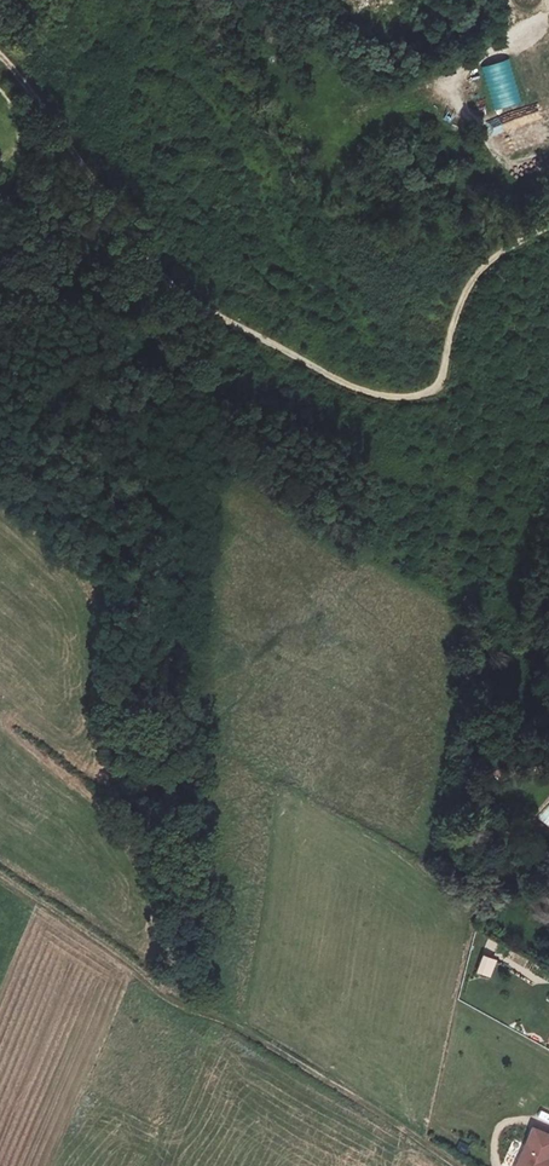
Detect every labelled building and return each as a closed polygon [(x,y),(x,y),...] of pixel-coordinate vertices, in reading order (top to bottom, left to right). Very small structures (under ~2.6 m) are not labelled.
[(508,55),(480,64),(494,107),(521,99),(508,55)] [(488,129),(495,144),(506,139),(500,124),(488,129)] [(514,160),(514,171),(532,172),(533,161),(514,160)] [(548,827),(548,805),(538,818),(548,827)] [(491,977),(497,959),(482,954),(476,972),(491,977)] [(529,1125),(512,1165),(548,1165),(548,1133),(529,1125)]
